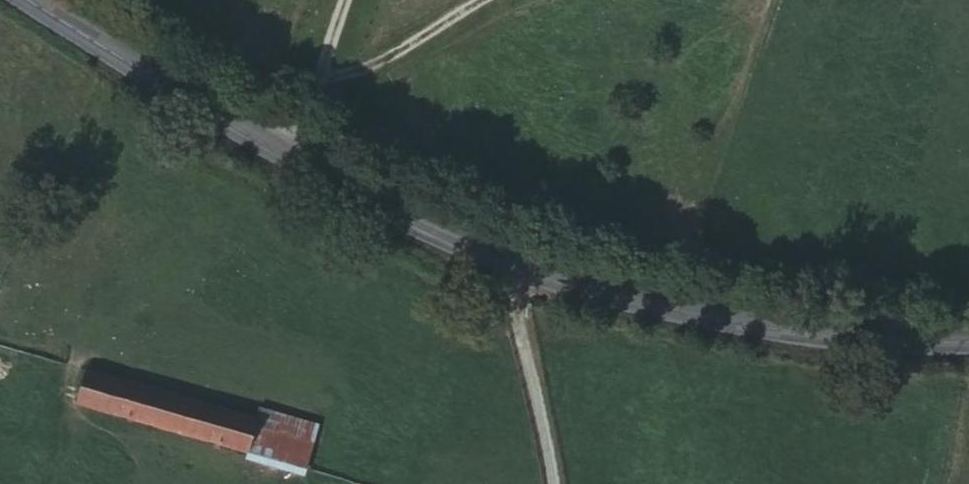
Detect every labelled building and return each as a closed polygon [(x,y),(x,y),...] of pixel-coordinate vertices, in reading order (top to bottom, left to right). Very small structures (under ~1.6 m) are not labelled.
[(312,435),(254,418),(83,369),(75,402),(301,468),(312,435)] [(258,406),(254,418),(312,435),(315,423),(258,406)]
